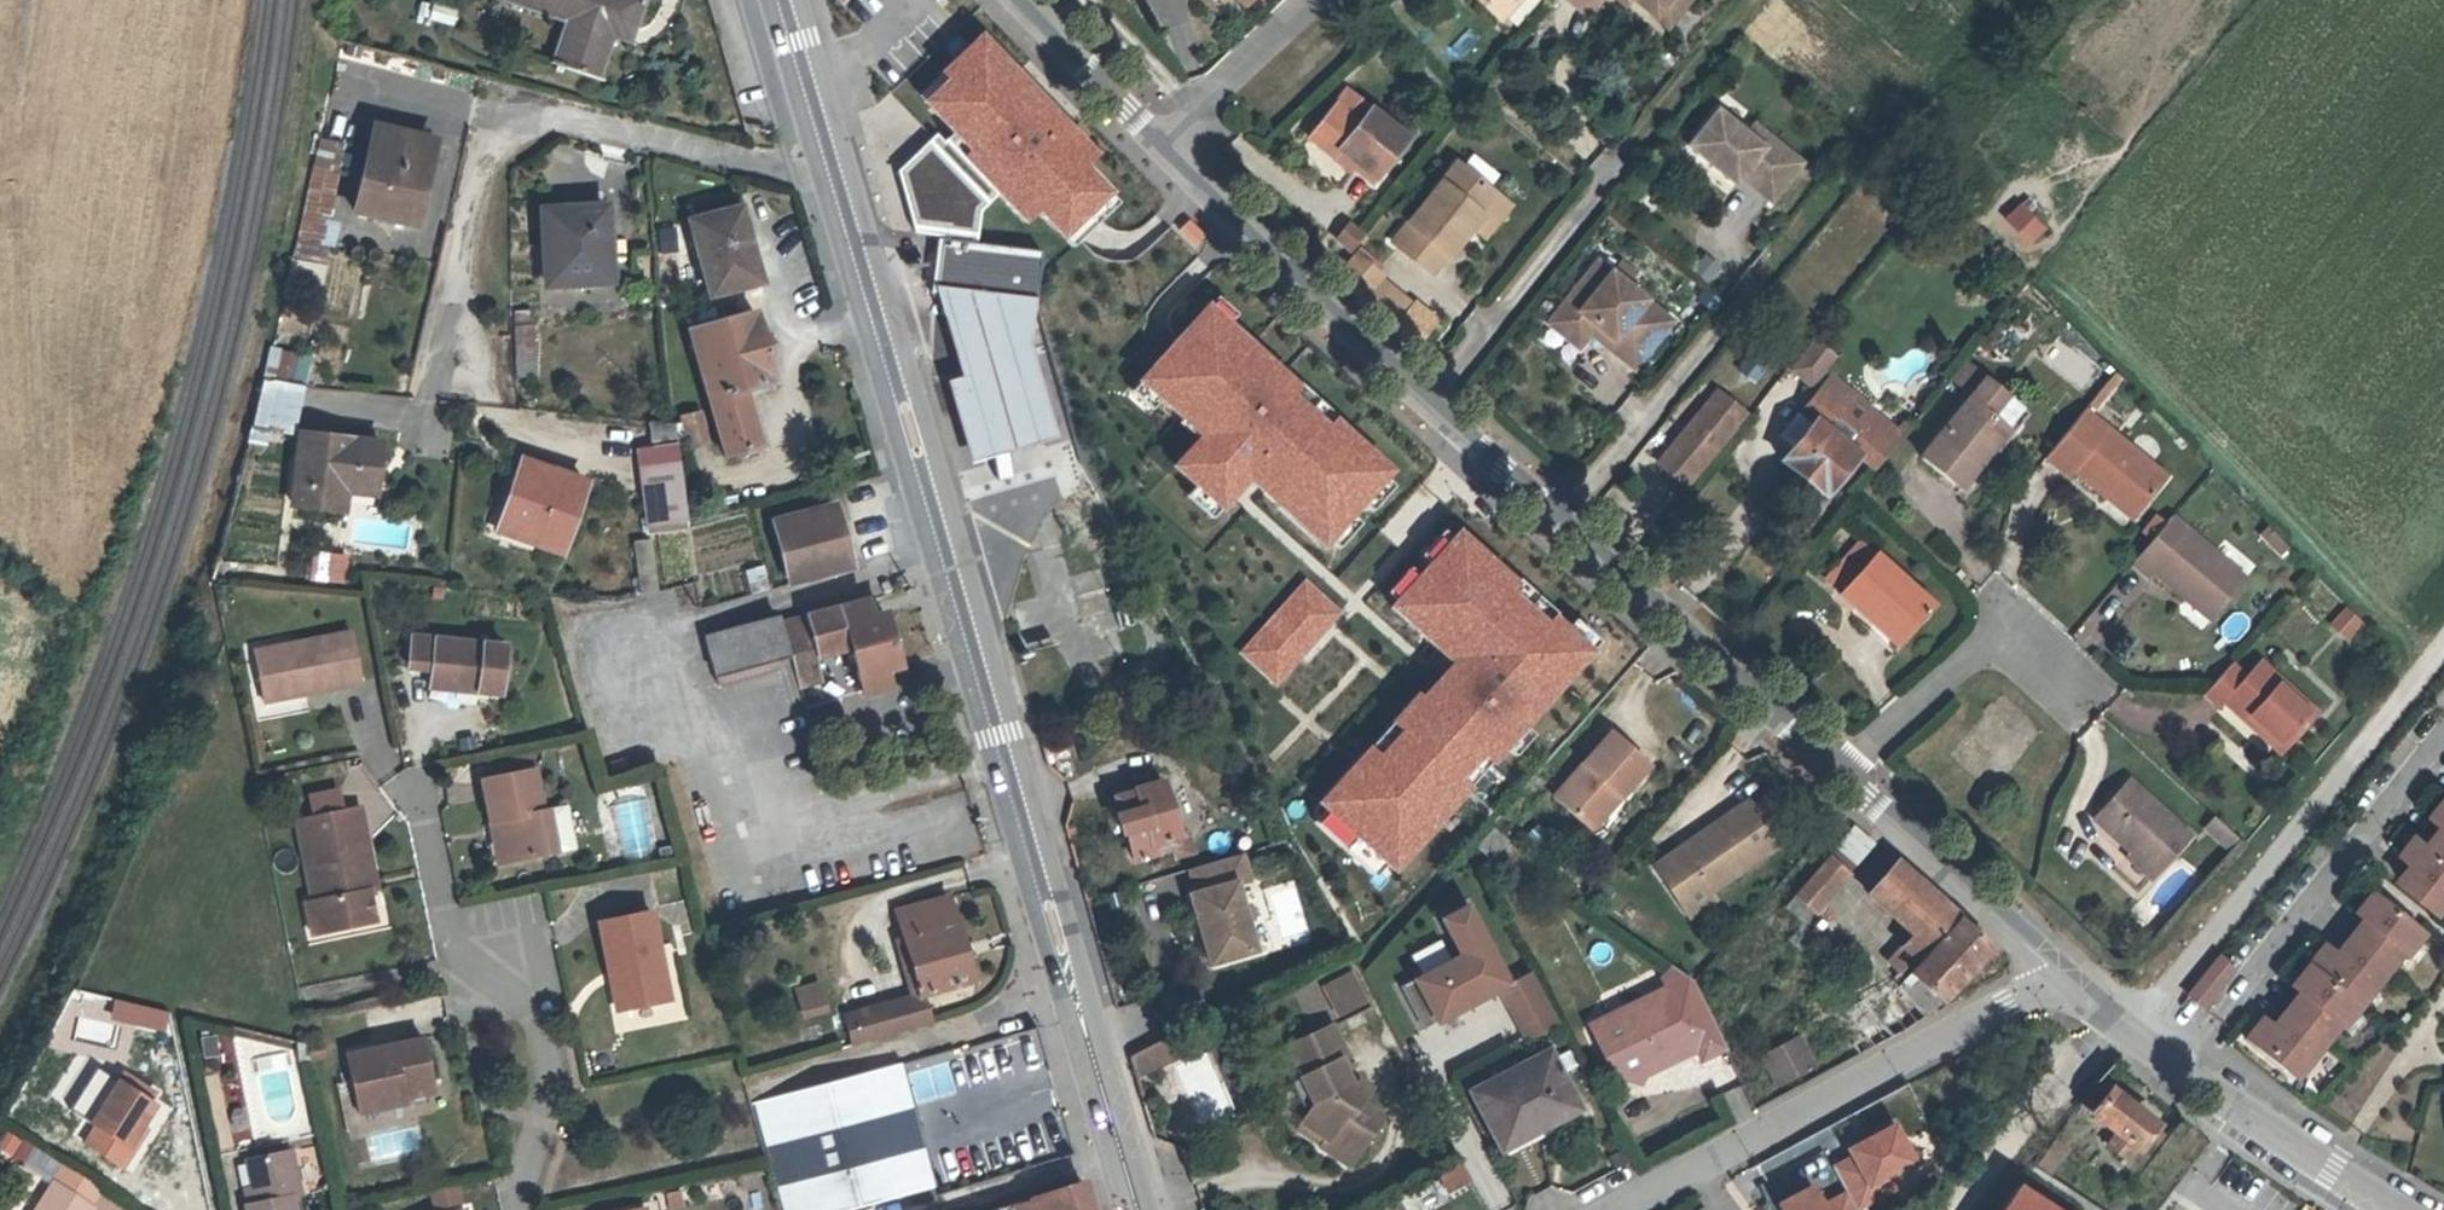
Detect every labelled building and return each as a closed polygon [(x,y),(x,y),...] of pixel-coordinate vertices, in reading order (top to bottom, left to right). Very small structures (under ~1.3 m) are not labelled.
[(538,0),(504,0),(564,20),(549,63),(563,68),(581,14),(538,0)] [(581,14),(563,68),(597,79),(611,36),(629,42),(643,0),(538,0),(581,14)] [(1501,20),(1517,1),(1516,0),(1478,0),(1501,20)] [(1653,16),(1666,0),(1633,0),(1653,16)] [(1690,0),(1666,0),(1653,16),(1667,28),(1690,0)] [(944,73),(917,98),(952,135),(1002,189),(1029,218),(1042,206),(1066,231),(1111,188),(1087,163),(1100,151),(980,23),(936,64),(944,73)] [(1346,89),(1334,103),(1359,123),(1370,109),(1346,89)] [(1377,179),(1409,140),(1370,109),(1359,123),(1334,103),(1308,136),(1334,157),(1340,149),(1357,164),(1377,179)] [(1801,163),(1770,139),(1762,149),(1747,136),(1717,112),(1690,146),(1735,183),(1741,176),(1771,200),(1801,163)] [(1770,139),(1755,126),(1747,136),(1762,149),(1770,139)] [(415,225),(427,171),(420,170),(427,141),(374,128),(354,211),(415,225)] [(1002,189),(952,135),(945,142),(936,130),(898,164),(914,232),(976,237),(982,205),(1002,189)] [(318,141),(303,215),(326,220),(341,147),(318,141)] [(427,171),(434,142),(427,141),(420,170),(427,171)] [(1340,149),(1334,157),(1351,171),(1357,164),(1340,149)] [(1472,226),(1497,196),(1456,164),(1394,242),(1433,275),(1472,226)] [(1485,236),(1509,206),(1497,196),(1472,226),(1485,236)] [(2023,203),(2007,217),(2033,245),(2049,231),(2023,203)] [(754,283),(745,251),(751,250),(750,248),(739,207),(690,222),(711,295),(754,283)] [(608,281),(604,208),(543,212),(547,285),(608,281)] [(303,215),(297,240),(326,244),(326,220),(303,215)] [(1041,251),(937,239),(932,280),(1035,293),(1041,251)] [(297,240),(293,259),(322,264),(326,244),(297,240)] [(1380,266),(1359,248),(1355,253),(1375,271),(1380,266)] [(760,281),(751,250),(745,251),(754,283),(760,281)] [(1355,253),(1334,277),(1360,300),(1378,280),(1382,277),(1375,271),(1355,253)] [(1691,271),(1705,282),(1717,268),(1703,257),(1691,271)] [(1672,321),(1598,261),(1557,311),(1588,337),(1590,334),(1596,327),(1613,340),(1607,348),(1634,369),(1672,321)] [(1035,293),(932,280),(960,377),(945,381),(970,463),(1057,438),(1029,342),(1035,293)] [(1378,280),(1360,300),(1390,328),(1409,305),(1378,280)] [(1395,469),(1205,298),(1137,374),(1198,430),(1170,462),(1220,507),(1247,477),(1324,546),(1395,469)] [(527,326),(526,311),(514,312),(515,327),(527,326)] [(1588,337),(1557,311),(1548,323),(1579,349),(1588,337)] [(775,381),(755,313),(689,331),(726,457),(760,447),(743,390),(775,381)] [(533,357),(531,326),(527,326),(515,327),(514,327),(516,358),(533,357)] [(1613,340),(1596,327),(1590,334),(1607,348),(1613,340)] [(2042,359),(2078,390),(2096,369),(2060,339),(2042,359)] [(1811,386),(1834,357),(1815,342),(1792,371),(1811,386)] [(268,345),(263,372),(306,380),(311,353),(268,345)] [(534,376),(533,357),(516,358),(517,377),(534,376)] [(2116,370),(2084,409),(2091,415),(2122,376),(2116,370)] [(1831,376),(1819,390),(1864,426),(1875,412),(1831,376)] [(1987,455),(2008,429),(1991,415),(2006,396),(1985,379),(1921,457),(1960,489),(1987,455)] [(263,382),(253,423),(263,425),(266,426),(291,431),(301,386),(263,382)] [(1857,454),(1874,468),(1909,424),(1904,420),(1897,429),(1875,412),(1864,426),(1819,390),(1803,410),(1815,421),(1782,461),(1824,496),(1857,454)] [(1685,485),(1745,414),(1717,393),(1658,464),(1685,485)] [(2006,396),(1991,415),(2008,429),(1987,455),(1992,458),(2028,414),(2006,396)] [(2084,409),(2045,457),(2069,476),(2073,471),(2111,501),(2115,496),(2137,513),(2167,477),(2091,415),(2084,409)] [(701,411),(680,416),(682,424),(685,437),(688,445),(708,440),(701,411)] [(657,469),(680,466),(676,437),(674,424),(650,421),(657,469)] [(263,425),(253,423),(250,441),(262,444),(266,426),(263,425)] [(676,437),(685,437),(682,424),(674,424),(676,437)] [(378,476),(382,445),(301,435),(292,506),(343,512),(345,492),(348,472),(378,476)] [(516,498),(529,463),(521,460),(508,496),(516,498)] [(561,553),(585,483),(529,463),(516,498),(508,496),(498,525),(537,538),(535,544),(561,553)] [(648,524),(687,520),(680,466),(657,469),(641,470),(648,524)] [(375,496),(378,476),(348,472),(345,492),(375,496)] [(2137,513),(2115,496),(2111,501),(2132,519),(2137,513)] [(850,568),(834,506),(774,522),(790,583),(850,568)] [(2171,517),(2132,563),(2148,577),(2152,571),(2185,599),(2190,594),(2215,615),(2245,579),(2171,517)] [(1597,646),(1461,522),(1387,604),(1449,660),(1321,802),(1395,869),(1597,646)] [(2265,541),(2273,532),(2267,526),(2259,534),(2265,541)] [(2288,548),(2273,532),(2265,541),(2280,556),(2288,548)] [(636,590),(653,589),(651,538),(634,539),(636,590)] [(1842,592),(1874,556),(1859,542),(1826,578),(1842,592)] [(1933,605),(1876,554),(1874,556),(1842,592),(1840,594),(1872,623),(1877,618),(1901,640),(1933,605)] [(345,575),(347,558),(315,555),(313,572),(345,575)] [(751,591),(769,585),(761,563),(744,569),(751,591)] [(1303,579),(1239,650),(1276,683),(1340,613),(1303,579)] [(2215,615),(2190,594),(2185,599),(2210,620),(2215,615)] [(816,657),(851,648),(863,695),(890,688),(886,672),(900,668),(885,613),(871,616),(867,601),(784,624),(782,616),(706,637),(719,686),(779,670),(776,662),(792,658),(800,687),(823,681),(816,657)] [(1127,609),(1115,612),(1120,629),(1135,624),(1127,609)] [(2345,637),(2360,621),(2347,610),(2333,625),(2345,637)] [(1872,623),(1867,629),(1891,651),(1901,640),(1877,618),(1872,623)] [(360,684),(349,631),(254,650),(262,692),(304,684),(306,695),(360,684)] [(504,646),(411,637),(408,667),(432,669),(453,671),(451,690),(499,694),(504,646)] [(2231,664),(2204,694),(2219,708),(2224,702),(2257,732),(2261,726),(2286,748),(2318,714),(2260,661),(2245,676),(2231,664)] [(430,688),(451,690),(453,671),(432,669),(430,688)] [(264,703),(306,695),(304,684),(262,692),(264,703)] [(2286,748),(2261,726),(2257,732),(2281,754),(2286,748)] [(1610,732),(1553,797),(1587,827),(1615,794),(1619,798),(1648,765),(1610,732)] [(530,755),(488,764),(491,779),(533,770),(530,755)] [(542,812),(533,770),(491,779),(481,781),(490,824),(500,822),(508,862),(556,852),(547,811),(542,812)] [(2190,836),(2129,781),(2094,818),(2132,852),(2156,874),(2190,836)] [(1178,837),(1162,783),(1134,791),(1135,793),(1115,799),(1120,816),(1115,817),(1120,835),(1125,833),(1133,861),(1173,850),(1173,849),(1170,839),(1178,837)] [(1615,794),(1587,827),(1591,830),(1619,798),(1615,794)] [(1747,802),(1655,866),(1679,901),(1702,885),(1708,893),(1777,845),(1747,802)] [(364,890),(354,844),(366,842),(359,807),(295,821),(313,903),(320,901),(327,933),(375,922),(368,889),(364,890)] [(573,849),(564,807),(547,811),(556,852),(573,849)] [(2234,835),(2216,819),(2207,828),(2225,844),(2234,835)] [(508,862),(500,822),(490,824),(498,864),(508,862)] [(1874,843),(1855,826),(1786,906),(1804,922),(1874,843)] [(2443,912),(2443,911),(2443,827),(2435,838),(2424,829),(2408,850),(2419,859),(2402,880),(2443,912)] [(1193,854),(1187,834),(1178,837),(1170,839),(1173,849),(1173,850),(1176,859),(1193,854)] [(2230,849),(2238,839),(2234,835),(2225,844),(2230,849)] [(376,887),(366,842),(354,844),(364,890),(368,889),(376,887)] [(2156,874),(2132,852),(2128,857),(2152,878),(2156,874)] [(1240,854),(1189,869),(1196,894),(1190,896),(1210,964),(1254,951),(1234,883),(1248,879),(1240,854)] [(1991,946),(1896,862),(1867,895),(1913,935),(1902,948),(1913,957),(1919,963),(1897,986),(1924,1017),(1931,1012),(1991,946)] [(1702,885),(1679,901),(1689,915),(1712,899),(1708,893),(1702,885)] [(2246,1038),(2295,1079),(2339,1025),(2343,1027),(2404,954),(2407,956),(2427,936),(2375,894),(2358,915),(2366,921),(2338,955),(2326,946),(2293,986),(2301,993),(2273,1027),(2262,1018),(2246,1038)] [(971,981),(947,898),(897,912),(920,995),(971,981)] [(1459,953),(1414,976),(1436,1019),(1498,988),(1525,1040),(1559,1023),(1533,971),(1512,981),(1470,898),(1439,914),(1459,953)] [(313,936),(327,933),(320,901),(313,903),(306,904),(313,936)] [(668,1000),(650,912),(599,922),(609,973),(614,972),(622,1010),(668,1000)] [(1899,973),(1913,957),(1902,948),(1889,963),(1899,973)] [(2203,978),(2216,988),(2234,966),(2221,955),(2203,978)] [(1368,1007),(1343,959),(1291,987),(1315,1033),(1316,1034),(1328,1027),(1368,1007)] [(1693,982),(1672,966),(1662,979),(1666,988),(1608,1016),(1598,1044),(1614,1076),(1641,1083),(1644,1075),(1652,1058),(1691,1039),(1696,1050),(1701,1060),(1725,1048),(1693,982)] [(622,1010),(614,972),(609,973),(617,1011),(622,1010)] [(2216,988),(2203,978),(2188,995),(2201,1006),(2216,988)] [(822,980),(795,984),(798,1014),(826,1011),(822,980)] [(1897,986),(1892,981),(1862,1000),(1889,1038),(1905,1029),(1924,1017),(1897,986)] [(920,995),(860,1011),(863,1019),(886,1013),(892,1033),(928,1023),(920,995)] [(1889,1038),(1862,1000),(1844,1011),(1864,1035),(1873,1046),(1889,1038)] [(843,1016),(851,1044),(868,1040),(863,1019),(860,1011),(843,1016)] [(863,1019),(868,1040),(892,1033),(886,1013),(863,1019)] [(1589,1025),(1598,1044),(1608,1016),(1589,1025)] [(1817,1051),(1836,1041),(1827,1023),(1808,1033),(1817,1051)] [(1357,1082),(1328,1027),(1316,1034),(1315,1033),(1294,1044),(1301,1056),(1279,1067),(1288,1085),(1304,1116),(1300,1122),(1325,1139),(1320,1147),(1347,1165),(1379,1117),(1358,1103),(1368,1089),(1357,1082)] [(1173,1033),(1150,1045),(1158,1065),(1159,1068),(1183,1057),(1182,1055),(1177,1042),(1173,1033)] [(1193,1035),(1177,1042),(1182,1055),(1199,1048),(1193,1035)] [(1872,1047),(1873,1046),(1864,1035),(1852,1044),(1859,1054),(1872,1047)] [(345,1055),(358,1114),(406,1104),(405,1099),(403,1092),(433,1086),(422,1038),(345,1055)] [(1778,1082),(1811,1063),(1798,1038),(1764,1057),(1778,1082)] [(1691,1039),(1652,1058),(1644,1075),(1696,1050),(1691,1039)] [(297,1063),(311,1061),(308,1046),(295,1043),(297,1063)] [(324,1058),(320,1043),(308,1046),(311,1061),(324,1058)] [(1273,1055),(1279,1067),(1301,1056),(1294,1044),(1273,1055)] [(1150,1045),(1129,1056),(1135,1075),(1158,1065),(1150,1045)] [(1576,1108),(1547,1053),(1472,1092),(1498,1142),(1543,1117),(1547,1124),(1576,1108)] [(748,1103),(762,1158),(776,1209),(845,1209),(930,1187),(898,1063),(748,1103)] [(135,1092),(143,1079),(129,1070),(121,1083),(135,1092)] [(118,1081),(91,1124),(95,1127),(85,1143),(122,1167),(133,1149),(128,1146),(141,1125),(154,1104),(135,1092),(121,1083),(118,1081)] [(2163,1121),(2109,1082),(2087,1110),(2116,1132),(2107,1145),(2126,1160),(2163,1121)] [(1304,1116),(1288,1085),(1282,1088),(1300,1122),(1304,1116)] [(434,1092),(433,1086),(403,1092),(405,1099),(434,1092)] [(1543,1117),(1498,1142),(1505,1155),(1551,1131),(1547,1124),(1543,1117)] [(1919,1160),(1897,1121),(1824,1161),(1834,1178),(1784,1205),(1786,1209),(1852,1209),(1847,1200),(1919,1160)] [(128,1146),(133,1149),(146,1129),(141,1125),(128,1146)] [(2050,1175),(2068,1149),(2054,1139),(2036,1164),(2050,1175)] [(53,1181),(90,1206),(100,1191),(37,1149),(27,1164),(53,1181)] [(290,1197),(299,1195),(289,1150),(247,1159),(252,1187),(256,1202),(245,1205),(246,1209),(293,1209),(290,1197)] [(1447,1193),(1468,1181),(1459,1164),(1438,1176),(1447,1193)] [(2021,1175),(2006,1203),(2002,1209),(2073,1209),(2021,1175)] [(93,1208),(90,1206),(53,1181),(35,1209),(92,1209),(93,1208)] [(1082,1183),(997,1209),(1090,1209),(1082,1183)] [(242,1189),(245,1205),(256,1202),(252,1187),(242,1189)] [(1397,1200),(1378,1209),(1403,1209),(1397,1200)]
